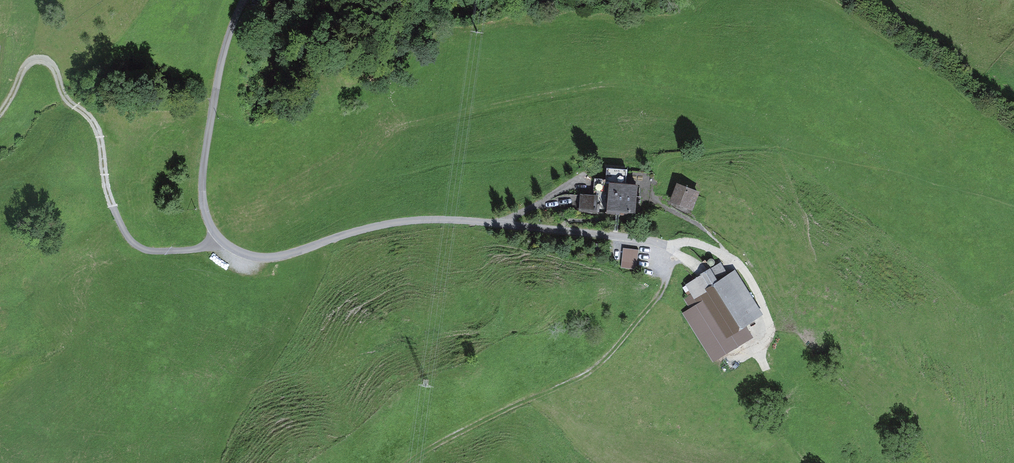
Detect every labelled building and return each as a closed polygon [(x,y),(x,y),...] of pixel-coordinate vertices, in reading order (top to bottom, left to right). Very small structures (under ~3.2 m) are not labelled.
[(579,211),(635,215),(637,187),(625,186),(626,171),(608,170),(607,181),(595,180),(594,196),(580,195),(579,211)] [(697,192),(679,186),(673,201),(692,207),(697,192)] [(638,251),(624,249),(621,269),(636,270),(638,251)] [(754,316),(720,262),(687,284),(693,294),(686,299),(692,308),(685,312),(714,358),(753,333),(745,321),(754,316)]
